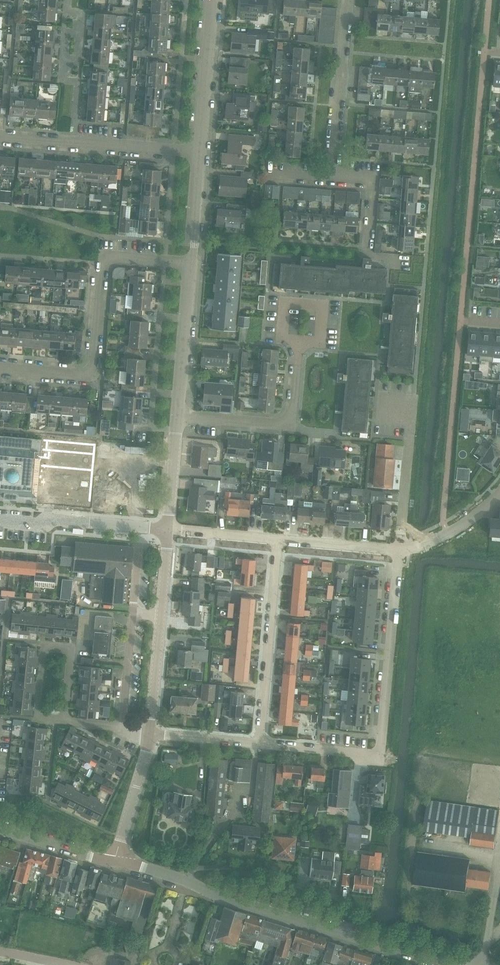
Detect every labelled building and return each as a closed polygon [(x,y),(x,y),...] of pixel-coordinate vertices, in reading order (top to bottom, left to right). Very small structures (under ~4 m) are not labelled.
[(38,7),(56,8),(57,4),(55,4),(56,0),(39,0),(38,7)] [(240,11),(241,11),(240,20),(257,21),(258,13),(267,14),(267,13),(276,14),(277,0),(241,0),(240,11)] [(294,24),(297,0),(284,0),(283,14),(289,15),(289,23),(294,24)] [(294,24),(295,24),(295,16),(308,17),(309,1),(298,0),(297,0),(294,24)] [(151,1),(151,13),(168,15),(169,2),(151,1)] [(309,1),(308,17),(320,18),(320,14),(321,7),(321,2),(309,1)] [(56,13),(56,8),(38,7),(37,20),(54,21),(55,13),(56,13)] [(321,7),(320,14),(336,15),(336,8),(321,7)] [(365,7),(364,14),(377,15),(378,8),(365,7)] [(377,15),(376,22),(376,29),(376,30),(388,31),(390,15),(377,14),(378,8),(377,15)] [(401,31),(401,32),(413,33),(413,31),(414,17),(414,12),(407,12),(407,16),(402,16),(401,31)] [(413,31),(413,33),(425,34),(426,31),(427,19),(420,18),(421,12),(415,12),(414,17),(413,31)] [(151,13),(150,26),(167,27),(168,15),(151,13)] [(93,22),(93,26),(111,28),(111,27),(115,28),(116,15),(112,15),(95,14),(94,22),(93,22)] [(320,14),(320,18),(320,21),(335,23),(336,15),(320,14)] [(364,14),(363,21),(376,22),(377,15),(364,14)] [(390,15),(388,31),(401,32),(401,31),(402,16),(390,15)] [(426,31),(425,34),(438,35),(439,20),(427,19),(426,31)] [(320,21),(319,28),(334,30),(335,23),(320,21)] [(363,21),(363,28),(376,29),(376,22),(363,21)] [(93,31),(93,38),(110,39),(111,28),(93,26),(92,31),(93,31)] [(150,26),(149,39),(167,40),(167,27),(150,26)] [(319,28),(318,35),(334,37),(334,30),(319,28)] [(230,52),(246,54),(247,53),(254,54),(256,39),(267,40),(267,33),(267,30),(248,29),(248,34),(232,33),(230,52)] [(36,30),(36,42),(53,43),(54,39),(53,38),(53,31),(36,30)] [(318,35),(318,43),(333,44),(334,37),(318,35)] [(91,45),(91,50),(109,52),(110,39),(93,38),(92,46),(91,45)] [(161,58),(161,53),(166,53),(167,40),(149,39),(149,47),(146,47),(142,51),(134,50),(133,56),(161,58)] [(36,42),(35,54),(51,55),(52,48),(53,48),(53,43),(36,42)] [(293,47),(292,59),(308,60),(309,49),(293,47)] [(108,64),(109,52),(91,50),(90,55),(92,55),(91,63),(108,64)] [(35,54),(34,66),(52,67),(52,63),(51,63),(51,55),(35,54)] [(230,57),(229,66),(228,83),(246,84),(247,68),(247,58),(230,57)] [(292,59),(291,71),(307,73),(308,60),(292,59)] [(147,62),(146,74),(164,75),(165,63),(147,62)] [(265,63),(259,66),(262,72),(268,68),(265,63)] [(34,66),(33,79),(49,80),(50,72),(51,73),(52,67),(34,66)] [(360,67),(359,73),(372,75),(372,67),(360,67)] [(372,75),(371,81),(371,83),(384,84),(385,69),(372,67),(372,75)] [(385,69),(384,84),(396,85),(397,70),(385,69)] [(397,70),(396,85),(408,86),(409,71),(397,70)] [(89,79),(88,83),(106,85),(107,73),(90,71),(90,79),(89,79)] [(291,71),(290,85),(306,86),(307,73),(291,71)] [(409,71),(408,86),(408,92),(420,93),(421,87),(422,72),(409,71)] [(422,72),(421,87),(433,88),(435,73),(422,72)] [(146,74),(145,87),(163,88),(164,75),(146,74)] [(89,88),(89,96),(105,97),(106,85),(88,83),(88,88),(89,88)] [(285,91),(285,100),(300,102),(300,98),(305,99),(306,86),(290,85),(290,91),(285,91)] [(145,87),(144,99),(162,100),(163,88),(145,87)] [(232,118),(232,115),(238,116),(237,119),(247,119),(248,111),(255,111),(256,102),(255,102),(256,96),(233,94),(232,103),(226,103),(225,117),(232,118)] [(87,103),(86,108),(104,110),(105,97),(89,96),(88,103),(87,103)] [(10,97),(9,115),(22,116),(23,98),(10,97)] [(23,98),(22,116),(34,117),(36,99),(23,98)] [(36,99),(34,117),(47,118),(47,117),(54,118),(55,105),(49,105),(49,100),(36,99)] [(144,99),(144,112),(162,113),(162,100),(144,99)] [(288,106),(287,119),(303,120),(304,108),(288,106)] [(87,113),(86,120),(103,122),(104,110),(86,108),(86,113),(87,113)] [(144,112),(143,125),(146,125),(153,126),(159,126),(161,126),(162,113),(144,112)] [(287,119),(286,131),(302,132),(303,120),(287,119)] [(365,150),(378,151),(380,135),(373,135),(374,128),(367,128),(365,150)] [(286,131),(285,144),(300,145),(302,132),(286,131)] [(236,165),(235,170),(243,171),(244,166),(246,166),(246,155),(241,155),(242,143),(255,144),(255,136),(228,134),(227,153),(222,153),(221,164),(236,165)] [(380,135),(378,151),(390,152),(391,136),(380,135)] [(391,136),(390,152),(403,153),(404,137),(391,136)] [(404,137),(403,153),(415,154),(416,138),(404,137)] [(416,138),(415,154),(428,155),(429,139),(416,138)] [(299,157),(300,145),(285,144),(284,156),(299,157)] [(2,155),(1,173),(1,178),(13,179),(13,174),(15,158),(7,157),(7,155),(2,155)] [(19,158),(18,175),(24,175),(24,176),(24,180),(30,181),(30,176),(31,158),(27,158),(27,159),(19,158)] [(31,158),(30,176),(42,177),(43,160),(36,159),(36,158),(31,158)] [(43,160),(42,177),(54,178),(56,160),(52,159),(52,161),(43,160)] [(56,160),(54,178),(66,179),(68,162),(61,161),(61,160),(56,160)] [(68,162),(66,179),(67,179),(79,180),(80,162),(76,161),(76,163),(68,162)] [(80,162),(79,180),(91,181),(92,164),(85,163),(85,162),(80,162)] [(142,170),(141,182),(159,183),(160,171),(153,170),(154,163),(140,162),(139,169),(142,170)] [(91,184),(91,186),(98,186),(98,182),(98,181),(103,182),(105,164),(100,163),(100,165),(92,164),(91,181),(91,184)] [(103,182),(103,187),(107,188),(109,184),(109,183),(109,182),(116,183),(116,182),(116,180),(120,180),(121,172),(121,168),(117,168),(117,166),(114,166),(109,166),(110,164),(105,164),(103,182)] [(218,195),(246,197),(247,178),(255,179),(255,172),(241,171),(240,177),(220,175),(218,195)] [(402,176),(401,188),(417,190),(418,177),(402,176)] [(379,186),(385,187),(392,187),(393,179),(380,178),(379,186)] [(141,182),(140,194),(158,196),(159,183),(141,182)] [(283,186),(282,198),(289,198),(290,193),(290,187),(283,186)] [(303,200),(309,200),(310,188),(298,187),(297,193),(304,194),(303,200)] [(310,188),(309,200),(315,201),(315,195),(322,196),(323,189),(310,188)] [(401,188),(400,201),(416,202),(417,190),(401,188)] [(334,202),(346,203),(347,191),(335,190),(334,202)] [(347,191),(346,203),(359,204),(360,192),(347,191)] [(28,193),(27,205),(35,205),(36,194),(28,193)] [(140,194),(139,207),(157,209),(158,196),(140,194)] [(101,204),(101,211),(107,212),(109,212),(109,205),(109,203),(109,200),(110,196),(102,195),(102,200),(102,201),(101,202),(101,204)] [(400,201),(399,213),(415,214),(416,202),(400,201)] [(216,226),(226,226),(239,227),(239,224),(240,224),(240,217),(246,217),(249,217),(250,207),(246,207),(247,206),(226,204),(226,210),(217,209),(216,226)] [(139,207),(138,220),(156,221),(157,209),(139,207)] [(282,226),(295,227),(296,212),(284,211),(282,226)] [(296,212),(295,227),(307,228),(308,213),(296,212)] [(308,213),(307,228),(319,229),(321,214),(308,213)] [(399,213),(398,225),(414,226),(415,214),(399,213)] [(321,214),(319,229),(332,230),(333,215),(321,214)] [(333,215),(332,230),(344,231),(345,216),(333,215)] [(345,216),(344,231),(357,233),(358,217),(345,216)] [(120,218),(119,231),(128,232),(130,219),(125,219),(125,218),(120,218)] [(155,234),(156,221),(138,220),(137,233),(155,234)] [(398,225),(397,237),(413,238),(414,226),(398,225)] [(476,234),(476,244),(483,245),(484,235),(476,234)] [(412,251),(413,238),(397,237),(396,250),(412,251)] [(248,327),(248,324),(249,317),(249,316),(239,315),(244,253),(232,252),(232,254),(231,254),(218,253),(212,329),(238,331),(238,326),(248,327)] [(293,264),(291,289),(300,289),(303,256),(301,256),(300,265),(293,264)] [(303,256),(300,289),(309,290),(312,266),(304,265),(304,262),(309,262),(309,257),(303,256)] [(359,267),(357,291),(366,292),(369,259),(363,258),(362,267),(359,267)] [(369,259),(366,292),(375,293),(377,268),(370,268),(370,265),(371,265),(371,259),(369,259)] [(274,264),(272,286),(279,287),(278,288),(281,288),(283,263),(281,263),(280,264),(274,264)] [(283,263),(281,288),(291,289),(293,264),(283,263)] [(0,273),(0,276),(5,277),(4,283),(17,284),(19,265),(14,265),(14,266),(1,265),(0,273)] [(19,265),(17,284),(29,285),(31,268),(23,267),(23,266),(19,265)] [(330,267),(328,292),(338,293),(340,265),(336,265),(336,268),(330,267)] [(340,265),(338,293),(347,293),(349,266),(340,265)] [(312,266),(309,290),(319,291),(321,267),(312,266)] [(349,266),(347,293),(348,294),(349,291),(357,291),(359,267),(349,266)] [(31,268),(29,285),(41,286),(43,268),(39,267),(39,268),(31,268)] [(112,278),(121,279),(124,276),(124,268),(118,267),(115,269),(113,272),(112,278)] [(321,267),(319,291),(328,292),(330,267),(321,267)] [(43,268),(41,286),(53,287),(55,270),(48,269),(48,268),(43,268)] [(377,268),(375,293),(385,294),(387,269),(377,268)] [(55,270),(53,287),(65,288),(65,292),(67,270),(63,269),(63,270),(55,270)] [(67,270),(65,292),(71,293),(72,288),(78,289),(85,289),(85,282),(86,271),(80,271),(80,272),(73,271),(73,270),(67,270)] [(128,295),(133,295),(150,296),(151,284),(144,284),(145,273),(139,272),(139,277),(131,277),(130,282),(129,282),(128,295)] [(393,294),(393,298),(417,300),(417,296),(417,290),(394,288),(394,294),(393,294)] [(128,308),(127,314),(142,315),(142,309),(149,310),(150,296),(133,295),(132,308),(128,308)] [(393,298),(392,309),(416,311),(417,300),(393,298)] [(382,313),(382,319),(415,321),(416,311),(392,309),(391,314),(388,314),(388,313),(382,313)] [(130,321),(129,333),(147,335),(148,322),(141,322),(142,315),(127,314),(127,320),(130,321)] [(391,322),(390,330),(414,332),(415,321),(382,319),(382,321),(391,322)] [(12,346),(13,327),(1,326),(0,338),(0,344),(7,344),(7,345),(12,346)] [(13,327),(12,346),(17,346),(17,345),(24,345),(26,328),(13,327)] [(26,328),(24,345),(32,346),(31,347),(36,348),(38,329),(26,328)] [(38,329),(36,348),(41,348),(41,347),(49,348),(50,330),(38,329)] [(50,330),(49,348),(56,348),(56,349),(61,350),(62,331),(50,330)] [(390,330),(389,340),(413,343),(414,332),(390,330)] [(62,331),(61,350),(65,350),(65,349),(73,350),(72,352),(77,352),(77,354),(80,354),(82,331),(74,331),(74,332),(62,331)] [(482,333),(469,332),(467,354),(479,355),(479,360),(482,333)] [(124,351),(124,352),(139,353),(139,347),(146,347),(147,335),(129,333),(128,346),(124,345),(124,346),(121,345),(120,351),(124,351)] [(482,333),(479,360),(492,361),(494,334),(482,333)] [(494,334),(492,361),(493,361),(493,357),(499,357),(499,334),(494,334)] [(389,340),(388,351),(413,353),(413,343),(389,340)] [(233,359),(237,360),(238,346),(223,344),(223,350),(202,348),(201,364),(226,366),(227,353),(233,353),(233,359)] [(263,349),(262,362),(277,363),(278,350),(263,349)] [(388,351),(387,362),(412,364),(413,353),(388,351)] [(127,359),(126,371),(144,372),(145,360),(138,359),(139,353),(124,352),(123,358),(127,359)] [(347,358),(347,367),(371,369),(372,360),(347,358)] [(262,362),(261,373),(254,373),(253,374),(276,375),(277,363),(262,362)] [(388,366),(387,372),(410,374),(410,368),(411,368),(412,364),(387,362),(387,366),(388,366)] [(337,373),(337,375),(370,378),(371,369),(347,367),(346,374),(343,374),(343,373),(337,373)] [(121,383),(121,390),(136,391),(136,385),(143,385),(144,372),(126,371),(125,384),(121,383)] [(253,385),(260,386),(275,388),(276,375),(253,374),(253,385)] [(345,382),(345,385),(369,387),(370,378),(337,375),(336,382),(345,382)] [(229,411),(231,386),(205,384),(205,390),(207,390),(206,402),(222,404),(221,410),(229,411)] [(345,385),(344,394),(369,396),(369,387),(345,385)] [(260,386),(258,399),(274,400),(275,388),(260,386)] [(120,409),(123,409),(141,410),(142,398),(135,397),(136,391),(121,390),(120,397),(121,397),(120,409)] [(1,392),(0,409),(12,410),(13,392),(9,391),(9,392),(1,392)] [(13,392),(12,410),(24,411),(24,413),(30,413),(32,397),(26,396),(26,394),(18,393),(18,392),(13,392)] [(32,397),(30,413),(37,414),(37,412),(49,413),(50,395),(45,394),(45,395),(38,395),(37,397),(32,397)] [(344,394),(344,403),(368,405),(369,396),(344,394)] [(50,395),(49,413),(61,414),(62,397),(55,396),(55,395),(50,395)] [(62,397),(61,414),(73,415),(75,396),(70,396),(70,397),(62,397)] [(75,396),(73,415),(73,422),(79,423),(80,416),(86,416),(87,399),(79,398),(80,397),(75,396)] [(258,399),(257,411),(272,412),(274,400),(258,399)] [(344,403),(343,412),(367,414),(368,405),(344,403)] [(118,421),(118,428),(132,429),(133,423),(140,423),(141,410),(123,409),(122,422),(118,421)] [(343,412),(342,421),(366,423),(367,414),(343,412)] [(342,421),(341,430),(366,432),(366,423),(342,421)] [(84,430),(84,434),(88,434),(94,434),(95,434),(96,427),(94,427),(87,426),(87,430),(84,430)] [(4,495),(4,498),(6,498),(14,499),(17,499),(17,496),(37,498),(37,497),(38,498),(37,502),(89,506),(95,444),(42,439),(0,435),(0,494),(4,495)] [(253,461),(254,445),(248,444),(248,440),(228,438),(227,455),(246,457),(246,460),(253,461)] [(257,452),(256,460),(258,460),(257,468),(282,471),(284,452),(277,452),(278,443),(262,442),(261,452),(257,452)] [(298,466),(298,462),(301,462),(300,471),(312,472),(313,467),(314,458),(307,457),(308,445),(291,443),(290,452),(287,451),(286,465),(298,466)] [(391,459),(392,445),(378,444),(374,486),(391,487),(394,460),(391,459)] [(491,445),(479,463),(492,471),(499,460),(499,451),(491,445)] [(206,468),(207,462),(212,462),(213,456),(216,456),(217,448),(193,446),(192,467),(206,468)] [(313,467),(312,472),(311,484),(320,485),(322,467),(343,469),(345,450),(329,449),(330,447),(320,446),(318,467),(313,467)] [(209,464),(208,468),(207,476),(221,477),(222,465),(209,464)] [(457,468),(456,480),(463,481),(464,468),(457,468)] [(188,498),(188,509),(204,510),(205,499),(213,500),(213,491),(216,491),(217,481),(194,479),(194,487),(191,486),(190,498),(188,498)] [(262,504),(261,517),(273,518),(274,506),(275,499),(275,493),(276,488),(276,482),(269,481),(268,488),(271,488),(270,492),(269,499),(262,498),(262,504)] [(295,483),(294,495),(301,496),(302,484),(295,483)] [(324,498),(332,498),(333,486),(325,486),(324,498)] [(333,486),(332,498),(332,500),(339,500),(340,487),(333,486)] [(363,489),(362,503),(369,503),(371,490),(363,489)] [(371,490),(369,503),(370,503),(370,500),(384,501),(384,492),(371,491),(371,490)] [(225,498),(224,507),(227,507),(226,514),(237,515),(239,499),(240,493),(233,492),(231,492),(225,491),(225,498)] [(239,499),(237,515),(249,516),(250,504),(258,504),(258,494),(246,493),(246,500),(239,499)] [(274,506),(273,518),(285,520),(286,507),(287,500),(280,500),(280,493),(275,493),(275,499),(274,506)] [(298,501),(296,521),(310,522),(312,502),(298,501)] [(312,502),(310,522),(324,523),(326,504),(312,502)] [(336,510),(335,524),(348,526),(349,514),(350,512),(350,504),(344,503),(344,507),(344,511),(337,511),(336,510)] [(349,514),(348,526),(361,527),(362,527),(363,521),(363,513),(358,512),(357,512),(358,504),(357,504),(350,504),(350,512),(349,514)] [(387,529),(389,505),(374,504),(372,528),(387,529)] [(491,519),(490,535),(499,536),(499,519),(491,519)] [(78,576),(83,576),(91,577),(89,598),(101,599),(101,601),(122,603),(125,576),(130,576),(133,547),(76,542),(75,547),(62,546),(60,565),(71,566),(71,571),(72,571),(79,572),(78,576)] [(213,567),(214,556),(200,556),(200,554),(187,553),(186,569),(192,569),(199,569),(200,562),(206,562),(205,567),(213,567)] [(241,564),(241,572),(254,573),(255,560),(236,558),(235,564),(241,564)] [(9,572),(9,560),(0,559),(0,571),(9,572)] [(9,560),(9,572),(23,573),(23,561),(9,560)] [(23,561),(23,573),(34,574),(36,562),(23,561)] [(331,572),(332,562),(322,561),(321,571),(331,572)] [(34,574),(34,580),(53,582),(53,575),(52,575),(53,565),(49,564),(49,563),(36,562),(34,574)] [(295,564),(294,576),(306,578),(307,570),(313,571),(314,566),(308,565),(295,564)] [(367,576),(367,570),(355,569),(353,586),(376,589),(377,577),(367,576)] [(233,584),(240,585),(252,586),(254,573),(241,572),(240,579),(234,578),(233,584)] [(294,576),(292,588),(305,590),(306,578),(294,576)] [(184,590),(183,602),(198,603),(199,593),(202,593),(203,578),(199,577),(193,577),(192,591),(184,590)] [(61,586),(60,599),(71,600),(72,587),(61,586)] [(375,599),(376,589),(353,586),(353,587),(358,587),(357,598),(375,599)] [(292,588),(291,601),(304,602),(305,590),(292,588)] [(218,592),(218,599),(229,600),(230,593),(218,592)] [(240,612),(253,613),(254,613),(255,606),(254,606),(254,598),(241,597),(240,612)] [(374,610),(375,599),(357,598),(356,608),(374,610)] [(290,614),(303,615),(309,616),(310,611),(303,610),(304,602),(291,601),(290,614)] [(197,614),(198,603),(183,602),(182,614),(189,615),(189,625),(199,626),(200,614),(197,614)] [(373,621),(374,610),(356,608),(355,619),(373,621)] [(20,634),(23,634),(26,612),(20,611),(20,614),(12,613),(11,630),(20,631),(20,634)] [(26,612),(23,634),(27,634),(27,632),(38,633),(39,616),(31,615),(31,612),(26,612)] [(240,612),(238,625),(252,626),(253,626),(254,619),(252,619),(253,613),(240,612)] [(39,616),(38,633),(47,634),(47,636),(51,637),(53,614),(46,614),(46,616),(39,616)] [(53,614),(51,637),(53,637),(54,634),(63,635),(65,618),(58,618),(58,615),(53,614)] [(65,618),(63,635),(73,636),(73,639),(76,639),(79,617),(73,616),(72,619),(65,618)] [(95,616),(92,656),(109,657),(113,617),(95,616)] [(372,632),(373,621),(355,619),(354,630),(372,632)] [(287,623),(286,635),(298,636),(299,630),(306,631),(306,625),(299,624),(287,623)] [(237,639),(251,640),(252,640),(252,633),(251,633),(252,626),(238,625),(237,639)] [(371,643),(372,632),(354,630),(353,641),(371,643)] [(286,635),(285,647),(297,648),(298,636),(286,635)] [(237,639),(236,653),(249,654),(250,654),(251,647),(250,646),(251,640),(237,639)] [(192,649),(191,651),(208,652),(208,650),(204,649),(204,642),(192,641),(192,649)] [(15,654),(15,660),(37,662),(38,659),(35,658),(36,648),(27,647),(27,644),(16,642),(15,648),(19,648),(18,654),(15,654)] [(285,647),(284,660),(296,661),(297,648),(285,647)] [(179,650),(178,666),(190,667),(191,660),(207,662),(208,652),(191,651),(179,650)] [(235,666),(248,667),(249,668),(250,660),(249,660),(249,654),(236,653),(235,666)] [(369,670),(370,659),(351,657),(350,669),(369,670)] [(17,666),(16,672),(33,674),(34,665),(37,665),(37,662),(15,660),(14,665),(17,666)] [(283,673),(295,674),(301,674),(302,662),(296,661),(284,660),(283,673)] [(99,668),(80,666),(79,681),(81,681),(81,683),(98,685),(100,685),(101,676),(99,675),(99,668)] [(235,666),(234,680),(248,681),(249,674),(248,674),(248,667),(235,666)] [(368,681),(369,670),(350,669),(349,679),(368,681)] [(191,671),(190,679),(202,680),(202,672),(191,671)] [(13,680),(12,686),(34,688),(35,685),(32,684),(33,674),(16,672),(15,680),(13,680)] [(283,673),(282,684),(293,686),(295,674),(283,673)] [(104,676),(103,679),(105,679),(105,685),(111,685),(112,680),(111,680),(111,676),(104,676)] [(367,692),(368,681),(349,679),(348,690),(367,692)] [(81,683),(80,701),(99,702),(99,700),(96,700),(98,685),(81,683)] [(201,699),(213,700),(215,700),(214,702),(221,703),(222,703),(223,686),(215,685),(202,684),(201,699)] [(282,684),(280,698),(292,700),(293,686),(282,684)] [(14,692),(13,699),(30,701),(31,691),(34,691),(34,688),(12,686),(11,692),(14,692)] [(230,698),(229,704),(242,705),(243,692),(224,690),(223,697),(230,698)] [(366,703),(367,692),(348,690),(347,701),(366,703)] [(195,713),(197,698),(188,697),(188,695),(182,695),(181,696),(171,695),(169,711),(195,713)] [(280,698),(279,710),(291,711),(292,700),(280,698)] [(29,711),(30,701),(13,699),(12,706),(10,706),(10,712),(31,715),(32,711),(29,711)] [(79,708),(78,718),(95,719),(95,711),(98,712),(99,702),(80,701),(77,700),(76,707),(79,708)] [(365,713),(366,703),(347,701),(347,711),(342,711),(365,713)] [(222,716),(241,718),(242,705),(229,704),(229,709),(222,709),(222,716)] [(290,719),(291,711),(279,710),(278,723),(290,724),(297,724),(298,719),(290,719)] [(364,724),(365,713),(342,711),(340,729),(353,730),(353,724),(364,724)] [(26,733),(26,740),(43,741),(44,732),(47,732),(47,729),(24,726),(24,732),(26,733)] [(67,748),(73,752),(81,736),(72,732),(73,729),(70,728),(60,748),(65,751),(67,748)] [(81,736),(73,752),(80,755),(79,757),(84,760),(94,739),(91,738),(90,740),(81,736)] [(94,739),(84,760),(89,762),(90,760),(97,763),(105,748),(96,743),(97,741),(94,739)] [(22,747),(22,752),(44,755),(44,752),(42,751),(43,741),(26,740),(25,747),(22,747)] [(105,748),(97,763),(104,767),(102,769),(107,771),(118,751),(114,750),(113,752),(105,748)] [(118,751),(107,771),(113,774),(114,772),(121,775),(128,759),(119,755),(121,752),(118,751)] [(24,759),(23,766),(40,768),(41,758),(44,758),(44,755),(22,752),(21,758),(24,759)] [(164,762),(177,762),(177,755),(165,754),(164,762)] [(211,758),(206,815),(222,816),(227,760),(216,759),(211,758)] [(231,763),(229,780),(249,783),(251,761),(235,759),(235,764),(231,763)] [(258,762),(252,820),(268,821),(274,764),(258,762)] [(277,764),(275,784),(282,784),(283,777),(295,778),(294,785),(300,786),(302,766),(283,764),(283,765),(277,764)] [(20,773),(19,779),(41,781),(42,778),(39,778),(40,768),(23,766),(22,773),(20,773)] [(312,767),(310,780),(317,780),(317,787),(317,788),(317,791),(322,792),(323,788),(325,768),(312,767)] [(348,807),(352,771),(334,769),(332,793),(329,793),(327,805),(348,807)] [(361,785),(359,804),(372,805),(374,792),(382,793),(382,792),(384,792),(385,785),(383,784),(384,776),(383,776),(383,774),(375,773),(375,775),(368,774),(367,786),(361,785)] [(106,778),(103,784),(108,787),(111,781),(106,778)] [(21,785),(21,793),(37,794),(38,784),(41,785),(41,781),(19,779),(18,785),(21,785)] [(58,804),(61,806),(71,785),(66,783),(65,785),(58,782),(51,798),(60,802),(58,804)] [(167,782),(164,801),(169,802),(166,816),(175,818),(175,819),(181,820),(181,819),(190,820),(193,806),(190,805),(192,795),(188,795),(190,786),(167,782)] [(71,785),(61,806),(65,807),(66,805),(74,809),(82,793),(75,790),(77,788),(71,785)] [(111,794),(113,790),(102,785),(100,789),(111,794)] [(82,793),(74,809),(83,814),(82,816),(85,817),(95,797),(90,795),(89,797),(82,793)] [(95,797),(85,817),(88,819),(89,816),(98,821),(106,806),(99,802),(100,800),(95,797)] [(427,800),(423,830),(466,836),(471,837),(470,844),(494,847),(496,835),(499,810),(475,807),(427,800)] [(276,801),(275,808),(282,809),(283,802),(276,801)] [(291,802),(290,811),(301,812),(302,803),(291,802)] [(307,804),(305,813),(312,815),(315,806),(307,804)] [(348,823),(345,849),(359,850),(360,842),(368,843),(370,829),(362,828),(362,825),(348,823)] [(234,826),(232,840),(239,840),(238,847),(249,849),(250,842),(257,842),(258,828),(234,826)] [(272,857),(293,859),(295,839),(274,837),(272,857)] [(13,868),(14,865),(16,865),(20,852),(0,846),(0,864),(13,868)] [(27,879),(33,881),(36,871),(45,873),(50,855),(27,848),(23,863),(22,864),(30,866),(31,866),(27,879)] [(466,885),(488,888),(488,889),(491,871),(469,868),(470,858),(418,851),(413,884),(465,892),(466,885)] [(363,854),(361,868),(373,870),(379,870),(380,868),(380,863),(374,862),(375,856),(363,854)] [(50,855),(45,873),(45,874),(43,882),(49,884),(51,876),(57,878),(61,858),(50,855)] [(312,858),(309,876),(332,879),(333,873),(340,874),(341,861),(334,860),(322,859),(312,858)] [(62,879),(59,890),(69,893),(68,893),(69,893),(76,863),(64,859),(59,878),(62,879)] [(14,879),(18,880),(26,883),(27,879),(31,866),(30,866),(22,864),(23,863),(19,862),(14,879)] [(95,888),(101,870),(91,867),(85,885),(95,888)] [(71,892),(70,894),(80,897),(82,890),(88,871),(77,868),(72,887),(71,892)] [(354,875),(353,890),(371,892),(373,877),(372,877),(372,871),(362,870),(361,876),(354,875)] [(101,873),(96,891),(113,896),(110,905),(116,906),(124,879),(101,873)] [(147,919),(156,886),(156,885),(127,876),(115,915),(136,922),(138,916),(147,919)] [(19,884),(12,882),(9,892),(16,894),(19,884)] [(31,901),(29,909),(35,910),(37,902),(31,901)] [(220,931),(218,939),(235,944),(245,913),(224,907),(220,920),(217,930),(220,931)] [(66,909),(64,915),(74,918),(76,912),(66,909)] [(247,913),(239,942),(254,946),(256,940),(262,918),(247,913)] [(205,940),(201,951),(214,955),(217,943),(218,939),(220,931),(217,930),(220,920),(211,917),(204,940),(205,940)] [(256,940),(277,947),(271,964),(283,964),(286,957),(294,929),(262,919),(262,918),(256,940)] [(291,948),(309,954),(315,935),(297,929),(291,948)] [(315,935),(309,954),(308,957),(307,957),(306,957),(305,962),(306,963),(309,964),(310,959),(314,960),(316,956),(317,956),(318,950),(324,952),(322,958),(323,958),(329,939),(315,935)] [(329,939),(323,958),(322,962),(323,962),(328,964),(332,964),(335,964),(335,963),(336,963),(336,962),(337,957),(336,957),(340,945),(329,941),(329,939)] [(336,957),(337,957),(341,959),(340,964),(341,964),(344,964),(349,964),(350,961),(354,949),(342,945),(341,945),(336,957)] [(360,964),(364,953),(354,950),(354,949),(350,961),(349,964),(363,964),(360,964)]
